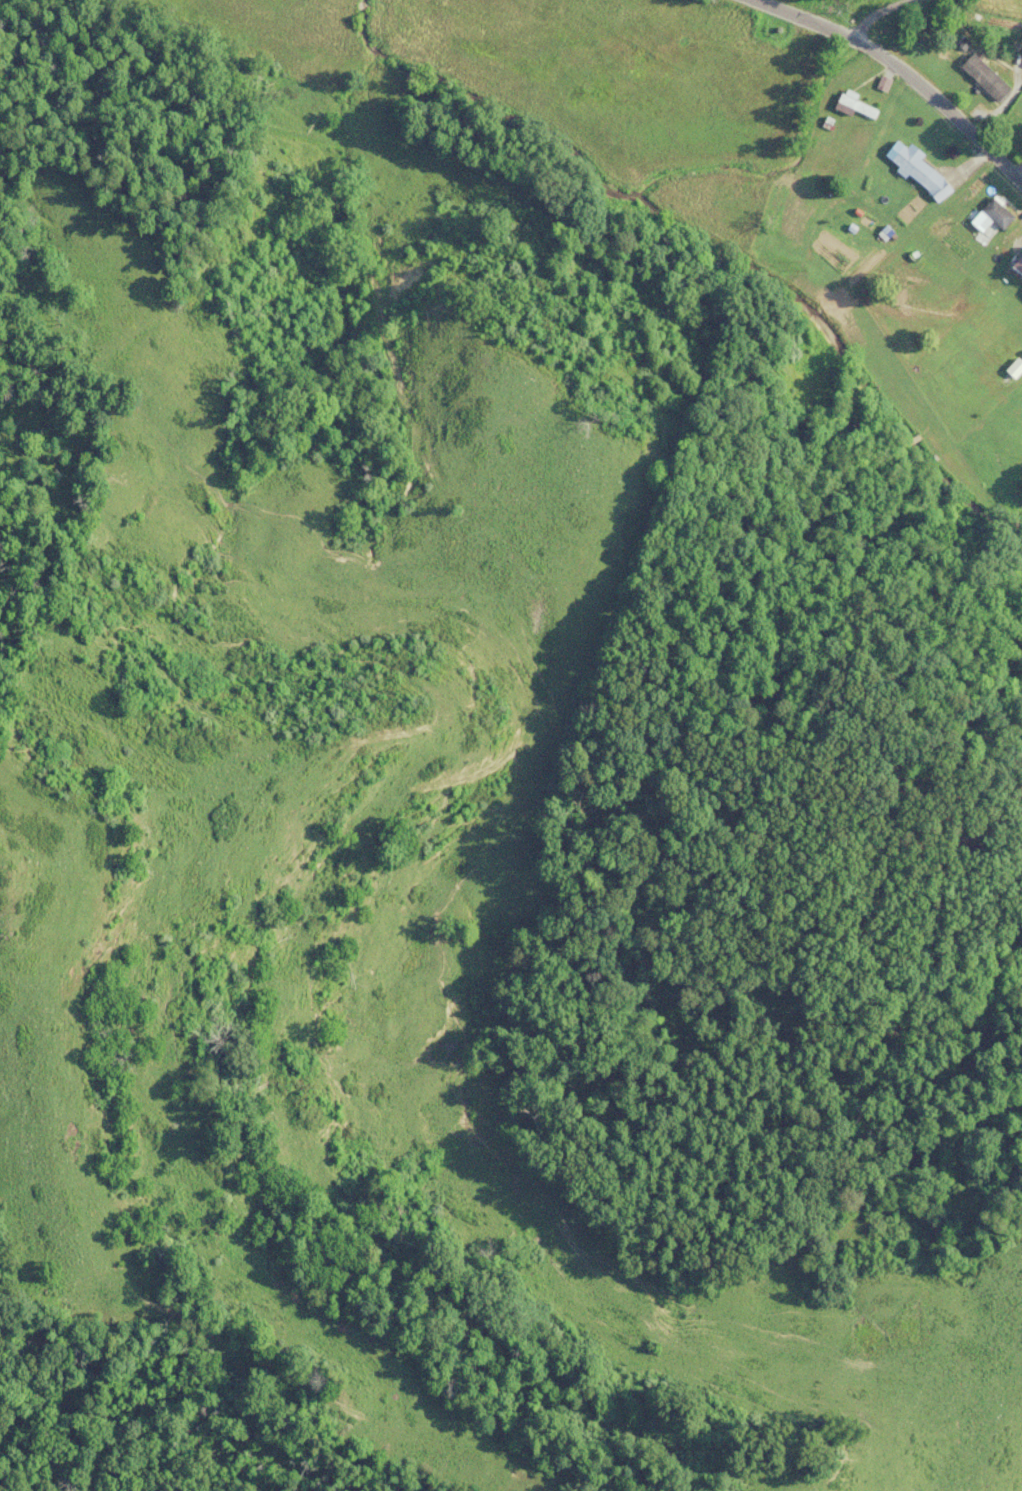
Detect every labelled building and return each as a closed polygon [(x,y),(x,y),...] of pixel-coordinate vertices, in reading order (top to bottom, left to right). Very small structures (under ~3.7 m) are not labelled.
[(992,103),(1006,88),(969,52),(955,66),(992,103)] [(846,115),(848,110),(870,118),(874,108),(849,99),(852,94),(838,88),(830,108),(846,115)] [(829,132),(817,128),(814,138),(825,142),(829,132)] [(949,186),(917,158),(920,155),(906,142),(902,146),(893,138),(879,153),(935,202),(949,186)] [(1010,216),(989,195),(976,208),(997,229),(1010,216)] [(1021,279),(1021,278),(1021,245),(1004,263),(1021,279)]
